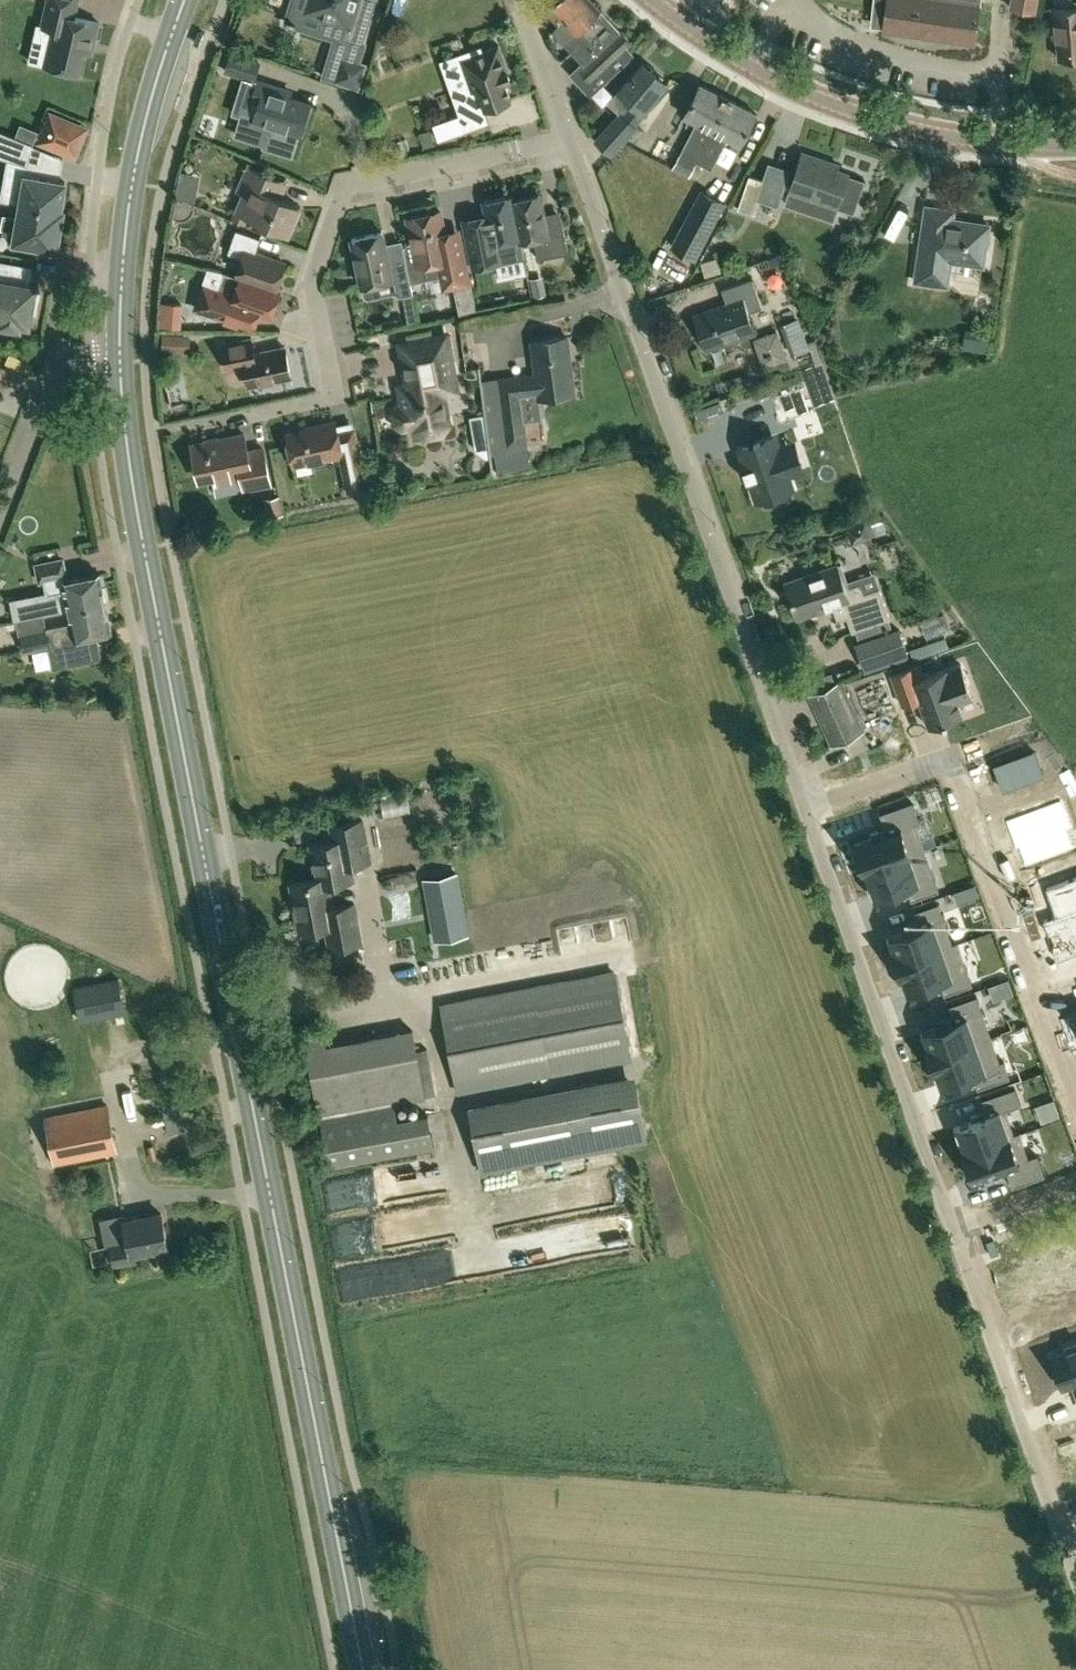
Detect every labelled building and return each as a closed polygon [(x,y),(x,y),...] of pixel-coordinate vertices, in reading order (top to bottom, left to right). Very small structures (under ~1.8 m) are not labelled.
[(41,28),(51,30),(48,43),(52,44),(47,65),(78,72),(85,41),(94,43),(99,22),(74,16),(78,0),(48,0),(41,28)] [(356,4),(357,0),(295,0),(289,19),(288,19),(287,22),(295,24),(295,23),(337,36),(325,76),(357,86),(364,65),(358,63),(364,41),(374,10),(356,4)] [(591,0),(557,0),(550,6),(552,7),(547,11),(560,25),(554,31),(585,64),(579,69),(589,80),(582,86),(591,95),(635,54),(628,47),(632,43),(621,30),(620,31),(591,0)] [(730,10),(737,0),(717,0),(730,10)] [(871,17),(883,19),(882,31),(975,45),(981,0),(873,0),(871,17)] [(1011,8),(1034,12),(1037,0),(1012,0),(1011,8)] [(1052,7),(1054,38),(1058,38),(1059,59),(1075,58),(1075,5),(1052,7)] [(502,72),(508,70),(499,44),(483,50),(481,45),(458,53),(469,85),(459,89),(467,112),(483,107),(484,108),(511,98),(502,72)] [(231,54),(226,71),(253,79),(259,62),(231,54)] [(596,140),(611,154),(636,126),(633,124),(656,98),(653,95),(666,80),(644,61),(619,90),(634,103),(623,115),(621,112),(596,140)] [(264,146),(291,154),(298,132),(301,133),(310,104),(286,96),(288,90),(258,80),(254,94),(261,96),(255,117),(243,114),(236,134),(265,143),(264,146)] [(673,167),(689,176),(728,98),(700,84),(684,115),(696,122),(673,167)] [(756,113),(728,98),(689,176),(705,146),(720,153),(728,138),(740,145),(756,113)] [(51,114),(39,141),(74,155),(86,128),(51,114)] [(460,114),(459,115),(433,124),(439,139),(465,130),(460,114)] [(0,132),(0,157),(28,166),(32,145),(0,132)] [(663,159),(672,142),(660,136),(651,153),(663,159)] [(367,141),(373,164),(383,161),(378,138),(367,141)] [(803,152),(790,190),(812,197),(807,210),(833,218),(837,205),(853,211),(863,181),(847,176),(848,172),(836,168),(838,164),(803,152)] [(769,164),(768,167),(758,198),(777,204),(788,171),(769,164)] [(290,185),(276,179),(247,166),(237,189),(245,193),(238,210),(230,206),(230,207),(288,232),(299,206),(284,199),(290,185)] [(16,231),(14,241),(56,248),(63,209),(60,209),(65,182),(26,175),(24,183),(10,181),(8,193),(22,196),(18,218),(4,216),(2,228),(16,231)] [(175,196),(194,202),(196,194),(176,190),(175,196)] [(686,221),(673,247),(694,258),(708,233),(724,203),(702,191),(686,221)] [(512,195),(511,195),(521,241),(534,238),(538,259),(569,253),(561,217),(545,221),(539,194),(513,200),(512,195)] [(521,241),(511,195),(484,201),(487,215),(463,220),(473,268),(524,257),(521,241)] [(926,206),(915,281),(947,286),(951,260),(961,262),(959,277),(979,280),(981,265),(983,265),(989,224),(952,219),(953,210),(926,206)] [(454,290),(458,307),(459,314),(476,310),(461,237),(446,241),(440,210),(407,217),(412,240),(403,246),(410,280),(425,277),(422,264),(436,261),(443,292),(454,290)] [(236,275),(280,291),(276,289),(285,263),(256,252),(261,238),(236,229),(227,253),(242,258),(236,275)] [(413,293),(410,280),(403,246),(390,249),(390,247),(385,243),(382,232),(352,238),(362,286),(364,295),(368,298),(378,296),(381,291),(379,282),(395,278),(399,296),(413,293)] [(36,285),(8,280),(11,263),(0,261),(0,324),(20,327),(21,323),(29,325),(32,312),(36,313),(40,292),(35,291),(36,285)] [(196,308),(211,313),(253,328),(258,314),(270,318),(280,291),(236,275),(221,270),(221,271),(225,273),(219,289),(204,284),(196,308)] [(328,278),(337,294),(348,288),(339,272),(328,278)] [(726,303),(693,314),(706,351),(756,333),(749,312),(762,307),(752,278),(722,289),(726,303)] [(543,282),(532,284),(535,297),(546,295),(543,282)] [(168,304),(167,328),(180,329),(181,304),(168,304)] [(359,306),(340,310),(344,329),(363,325),(359,306)] [(409,325),(418,323),(415,308),(406,310),(409,325)] [(779,322),(791,354),(795,352),(797,359),(820,351),(815,338),(808,341),(798,315),(779,322)] [(412,433),(425,441),(444,437),(453,425),(448,397),(462,394),(450,330),(395,340),(402,381),(394,383),(397,401),(396,402),(390,411),(392,426),(402,432),(412,431),(412,433)] [(183,350),(184,336),(164,335),(163,349),(183,350)] [(518,376),(499,379),(507,445),(527,442),(524,421),(541,418),(539,398),(575,393),(571,362),(566,363),(563,338),(568,338),(567,336),(531,341),(536,378),(519,381),(518,376)] [(251,338),(222,344),(228,370),(244,366),(248,386),(291,376),(285,346),(254,353),(251,338)] [(741,374),(715,383),(719,392),(737,385),(737,387),(754,381),(751,374),(742,377),(741,374)] [(801,388),(772,398),(780,423),(814,411),(814,410),(809,412),(801,388)] [(337,430),(336,425),(335,422),(319,425),(320,427),(288,434),(294,464),(341,454),(349,492),(367,488),(354,427),(337,430)] [(199,479),(214,476),(216,482),(242,477),(244,488),(271,483),(263,448),(248,451),(244,434),(192,445),(199,479)] [(774,437),(740,449),(747,467),(751,479),(757,497),(770,492),(771,494),(778,492),(777,490),(791,485),(788,478),(786,471),(791,469),(799,467),(792,447),(784,449),(779,451),(776,445),(774,437)] [(289,495),(273,499),(277,513),(292,509),(289,495)] [(65,590),(69,609),(106,601),(100,573),(67,580),(63,559),(36,564),(39,580),(45,579),(48,594),(65,590)] [(836,564),(786,582),(798,618),(833,606),(838,621),(853,615),(858,631),(890,619),(880,587),(864,593),(860,583),(845,588),(836,564)] [(111,630),(106,601),(69,609),(72,624),(21,634),(25,651),(50,646),(50,650),(65,648),(68,663),(99,657),(94,633),(111,630)] [(899,629),(877,636),(856,644),(861,656),(865,669),(908,654),(899,629)] [(974,697),(969,684),(961,663),(946,669),(946,668),(924,676),(920,663),(891,673),(903,704),(919,698),(929,726),(963,714),(959,702),(974,697)] [(862,708),(838,716),(855,765),(898,750),(889,725),(885,715),(898,711),(897,709),(889,685),(875,690),(879,702),(862,708)] [(1030,787),(1037,787),(1039,815),(1075,813),(1075,777),(1066,778),(1065,764),(1043,766),(1042,756),(1028,758),(1030,787)] [(421,819),(419,799),(390,802),(392,821),(421,819)] [(864,869),(924,848),(916,823),(920,822),(912,801),(880,812),(885,826),(871,832),(872,837),(855,843),(864,869)] [(351,865),(371,861),(363,820),(344,823),(331,825),(334,841),(311,845),(317,879),(291,884),(318,879),(319,886),(328,884),(354,879),(351,865)] [(924,848),(864,869),(869,884),(872,893),(873,893),(873,895),(891,889),(893,894),(908,889),(912,899),(939,889),(924,848)] [(432,921),(464,915),(456,874),(425,880),(432,921)] [(1075,954),(1075,875),(1043,887),(1043,888),(1045,888),(1055,914),(1042,918),(1048,934),(1049,934),(1053,944),(1052,945),(1057,960),(1075,954)] [(291,884),(300,932),(326,927),(330,948),(362,942),(359,929),(355,903),(332,907),(328,884),(319,886),(318,879),(291,884)] [(975,883),(955,890),(958,900),(978,893),(975,883)] [(906,931),(888,937),(897,963),(953,944),(952,943),(938,902),(916,910),(919,920),(904,926),(906,931)] [(953,944),(897,963),(907,990),(924,983),(926,988),(941,983),(944,993),(972,983),(957,941),(952,943),(953,944)] [(457,1090),(631,1057),(615,972),(441,1005),(457,1090)] [(81,1020),(125,1011),(118,979),(75,987),(81,1020)] [(931,1057),(991,1036),(976,995),(948,1005),(952,1015),(938,1020),(939,1025),(922,1031),(931,1057)] [(398,1120),(395,1103),(426,1097),(426,1096),(436,1094),(428,1049),(417,1051),(413,1030),(326,1047),(322,1029),(305,1032),(320,1116),(321,1116),(331,1167),(435,1148),(429,1114),(398,1120)] [(1000,1061),(991,1036),(931,1057),(940,1084),(958,1077),(960,1083),(974,1078),(977,1088),(1010,1076),(1004,1060),(1000,1061)] [(483,1173),(590,1152),(647,1141),(637,1087),(473,1119),(483,1173)] [(1014,1134),(1014,1133),(1006,1109),(1021,1104),(1015,1087),(981,1098),(985,1109),(971,1114),(973,1119),(955,1126),(964,1152),(1014,1134)] [(1054,1098),(1037,1104),(1043,1121),(1060,1115),(1054,1098)] [(107,1104),(45,1117),(54,1164),(116,1151),(107,1104)] [(183,1119),(181,1104),(163,1107),(166,1122),(183,1119)] [(1014,1134),(964,1152),(973,1178),(991,1171),(993,1177),(1007,1171),(1012,1186),(1045,1174),(1037,1154),(1028,1157),(1019,1131),(1014,1133),(1014,1134)] [(423,1168),(336,1184),(342,1213),(428,1197),(423,1168)] [(111,1245),(115,1263),(135,1259),(133,1253),(168,1246),(161,1213),(124,1221),(128,1241),(111,1245)] [(1075,1387),(1075,1389),(1075,1342),(1064,1347),(1065,1351),(1051,1356),(1062,1386),(1073,1381),(1075,1387)]
